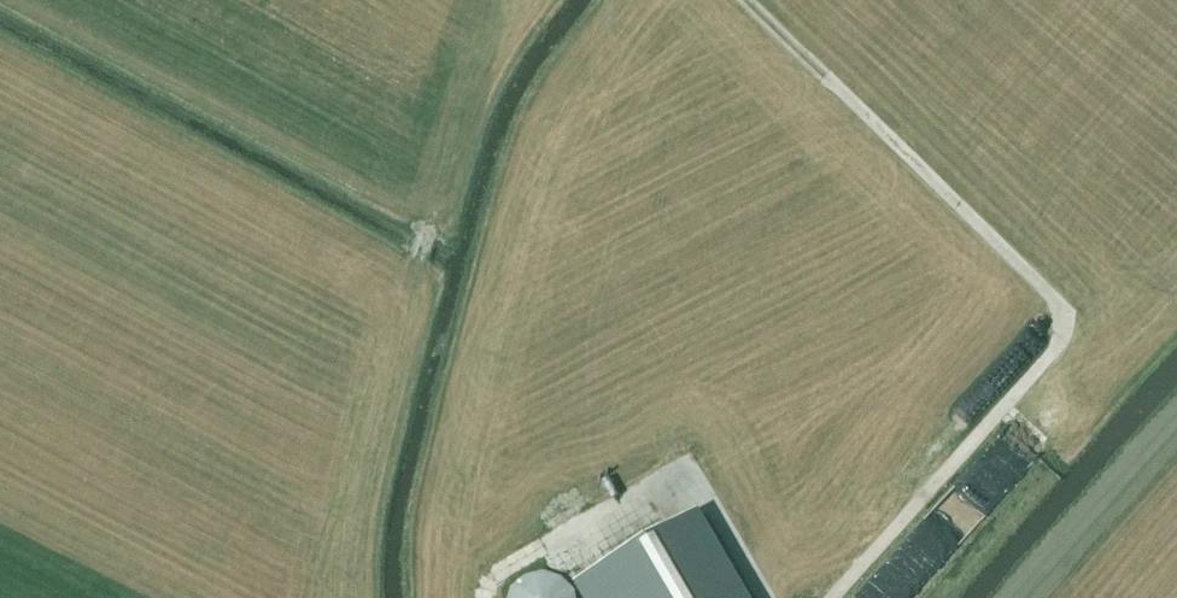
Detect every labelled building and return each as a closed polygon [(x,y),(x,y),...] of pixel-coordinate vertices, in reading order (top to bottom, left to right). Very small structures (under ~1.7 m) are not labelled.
[(694,518),(578,583),(587,597),(740,597),(694,518)] [(542,574),(525,578),(511,590),(508,597),(575,597),(574,593),(560,579),(542,574)]
